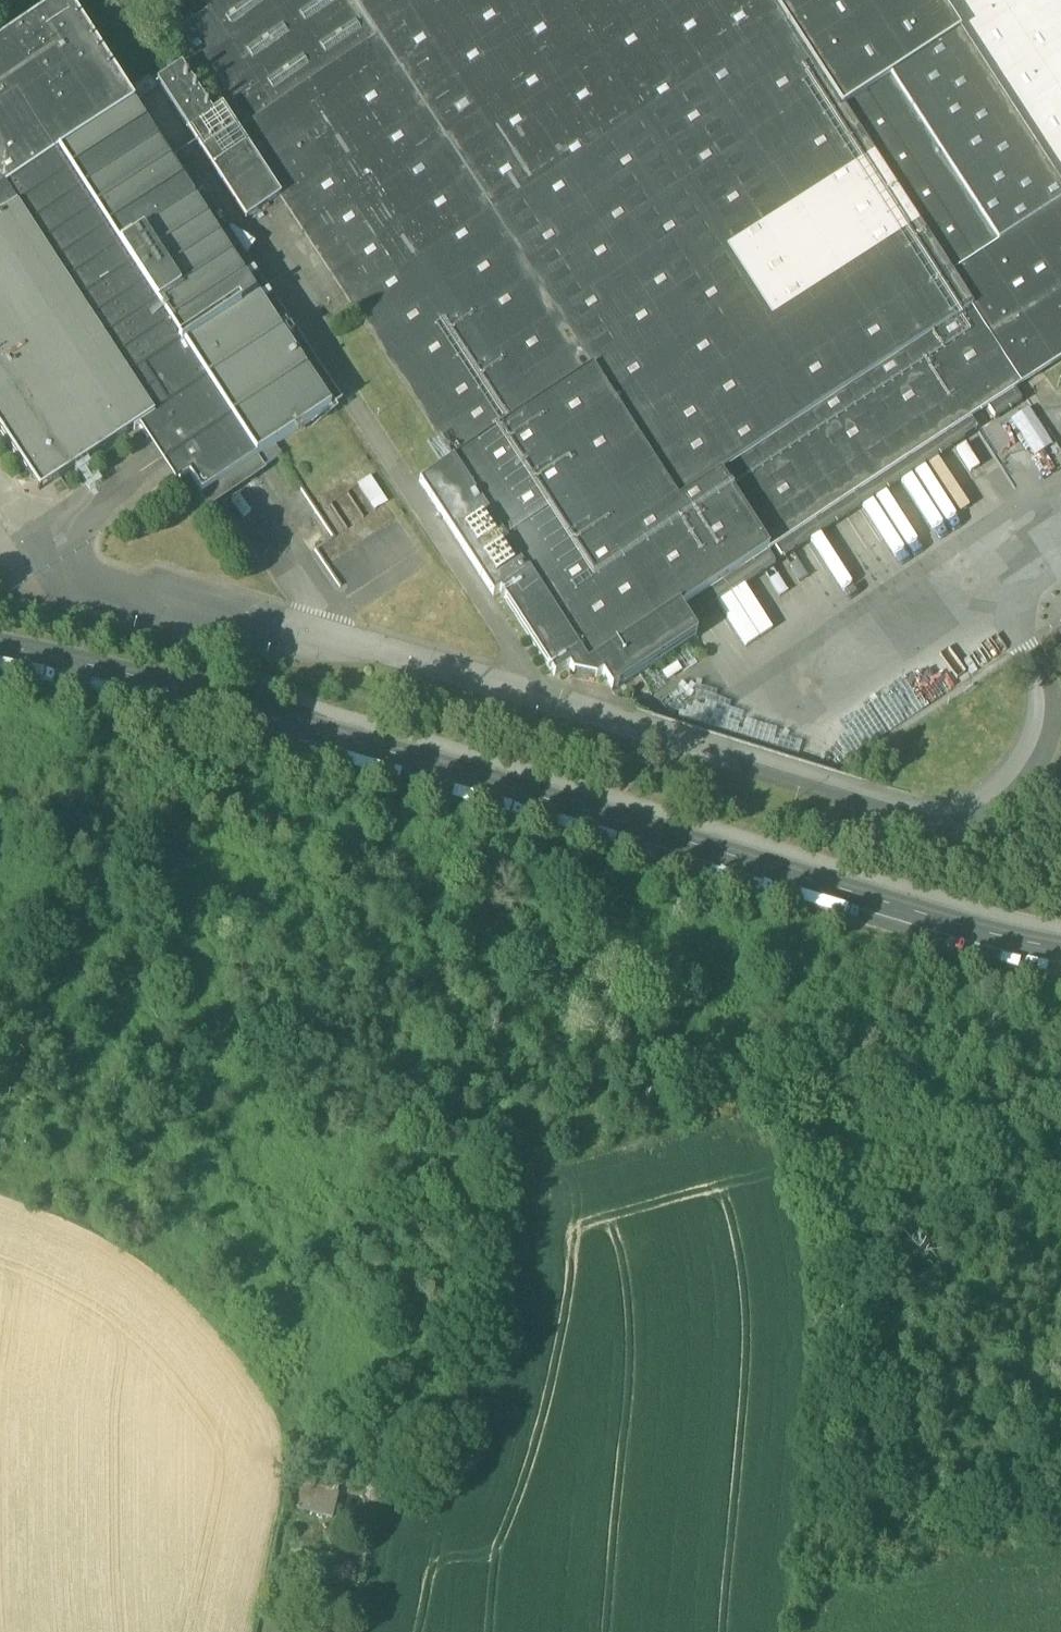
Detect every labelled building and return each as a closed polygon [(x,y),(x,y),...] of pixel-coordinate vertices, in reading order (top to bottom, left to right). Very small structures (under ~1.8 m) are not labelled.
[(202,495),(331,411),(134,106),(135,105),(66,0),(0,43),(0,432),(27,474),(28,473),(32,480),(53,484),(60,480),(60,481),(135,433),(145,426),(181,482),(190,476),(202,495)] [(175,10),(185,3),(183,0),(169,0),(175,10)] [(208,10),(230,43),(195,66),(223,108),(280,197),(453,463),(527,576),(588,669),(680,609),(768,552),(771,551),(770,549),(774,546),(1019,387),(768,0),(202,0),(208,10)] [(1019,387),(1027,381),(1028,384),(1060,363),(1060,0),(768,0),(1019,387)] [(174,33),(195,66),(230,43),(208,10),(174,33)] [(158,82),(189,130),(214,113),(182,66),(158,82)] [(189,130),(247,218),(280,197),(223,108),(214,113),(189,130)] [(493,598),(500,594),(527,576),(453,463),(419,484),(493,598)] [(359,488),(375,513),(387,506),(371,480),(359,488)] [(588,669),(527,576),(500,594),(555,678),(569,668),(573,675),(597,680),(603,676),(612,690),(697,635),(680,609),(588,669)] [(759,721),(755,732),(810,750),(814,738),(759,721)] [(310,1488),(302,1490),(297,1513),(334,1521),(339,1494),(310,1488)]
